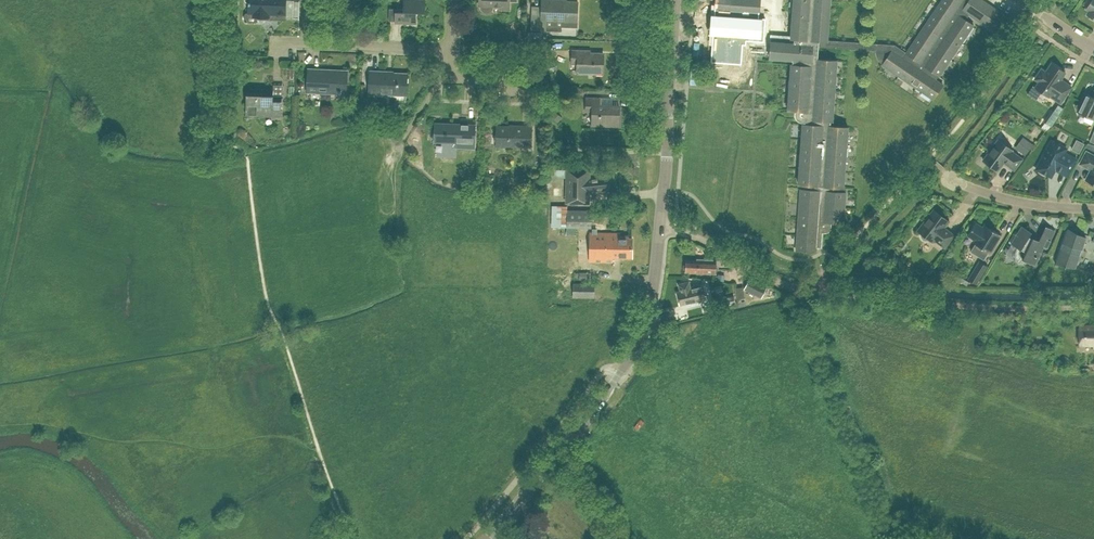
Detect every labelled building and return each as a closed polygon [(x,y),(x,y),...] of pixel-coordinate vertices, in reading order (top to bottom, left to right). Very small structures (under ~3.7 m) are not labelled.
[(245,1),(246,2),(249,2),(248,13),(246,13),(244,15),(244,21),(246,23),(256,23),(257,21),(258,14),(277,15),(277,7),(285,7),(286,0),(245,0),(245,1)] [(424,0),(405,0),(404,9),(396,9),(395,24),(415,25),(416,12),(424,12),(424,0)] [(481,6),(481,9),(483,11),(485,12),(488,12),(490,11),(493,9),(493,6),(500,7),(500,9),(509,10),(509,0),(479,0),(479,6),(481,6)] [(542,20),(561,21),(561,27),(577,27),(578,2),(562,2),(562,0),(542,0),(542,6),(532,6),(531,29),(541,30),(542,20)] [(791,36),(781,35),(780,42),(770,41),(769,58),(793,60),(793,64),(791,64),(788,110),(795,110),(795,115),(796,118),(798,120),(801,121),(805,122),(805,124),(803,124),(798,183),(776,181),(778,168),(767,168),(768,165),(739,163),(739,160),(733,160),(733,162),(730,162),(731,158),(724,157),(723,162),(716,161),(716,158),(710,158),(710,161),(708,160),(708,156),(701,155),(700,160),(699,160),(698,178),(703,179),(703,181),(702,181),(702,182),(701,198),(698,198),(698,204),(701,204),(700,206),(700,207),(702,207),(702,211),(709,212),(709,207),(718,208),(718,212),(725,213),(725,208),(734,209),(734,214),(741,214),(742,210),(751,210),(750,215),(757,215),(758,211),(767,211),(766,216),(774,216),(774,212),(784,213),(784,212),(786,190),(800,191),(796,250),(816,252),(816,247),(822,248),(823,232),(826,232),(829,231),(830,229),(831,222),(843,223),(845,192),(832,192),(832,187),(843,188),(848,127),(830,125),(830,121),(832,121),(837,60),(817,59),(818,46),(876,50),(876,53),(877,55),(878,58),(879,60),(881,62),(883,63),(882,65),(933,99),(943,84),(935,79),(938,75),(939,76),(973,25),(965,19),(969,14),(997,33),(1007,17),(982,0),(942,0),(906,53),(894,46),(827,41),(830,0),(792,0),(791,12),(793,12),(791,36)] [(714,11),(718,12),(756,14),(759,14),(760,0),(715,0),(714,11)] [(714,11),(711,62),(741,64),(743,44),(746,45),(746,41),(764,42),(764,35),(765,18),(758,18),(759,14),(756,14),(718,12),(714,11)] [(571,64),(577,65),(577,73),(602,74),(603,53),(590,53),(590,50),(572,50),(571,64)] [(1065,72),(1051,63),(1045,72),(1041,69),(1034,79),(1039,82),(1035,87),(1049,96),(1049,95),(1060,103),(1071,87),(1060,79),(1065,72)] [(307,93),(346,94),(347,73),(327,72),(327,70),(308,69),(307,93)] [(407,96),(408,73),(394,73),(394,72),(370,71),(369,95),(387,96),(387,95),(407,96)] [(246,116),(271,117),(280,117),(281,97),(273,97),(273,89),(248,88),(246,116)] [(1079,116),(1084,114),(1093,119),(1093,92),(1092,96),(1085,93),(1080,104),(1076,106),(1079,116)] [(619,126),(620,106),(599,106),(600,99),(586,98),(586,111),(592,112),(592,125),(619,126)] [(456,142),(456,147),(474,148),(475,125),(435,124),(434,141),(456,142)] [(530,147),(531,126),(517,126),(517,127),(497,126),(496,146),(530,147)] [(1014,148),(1025,155),(1033,144),(1022,137),(1014,148)] [(988,153),(983,160),(997,170),(1004,161),(1006,162),(1005,164),(1014,170),(1022,159),(1011,151),(1012,150),(998,139),(993,146),(991,145),(987,152),(988,153)] [(1036,169),(1051,177),(1056,167),(1068,174),(1076,159),(1064,153),(1066,148),(1051,140),(1036,169)] [(1085,147),(1093,151),(1093,145),(1087,143),(1085,147)] [(1080,164),(1088,168),(1088,167),(1091,169),(1085,179),(1093,184),(1093,155),(1086,151),(1080,164)] [(607,190),(605,176),(589,178),(589,170),(566,169),(547,169),(547,177),(566,178),(566,203),(589,204),(589,192),(607,190)] [(532,187),(545,188),(546,175),(533,174),(532,187)] [(592,210),(567,209),(567,205),(552,205),(551,227),(591,228),(592,210)] [(918,230),(921,233),(920,235),(921,237),(922,239),(924,240),(927,240),(929,239),(932,241),(934,239),(944,247),(953,235),(946,230),(942,228),(948,221),(933,210),(918,230)] [(1001,235),(984,225),(983,228),(975,223),(967,235),(975,240),(973,243),(990,253),(1001,235)] [(1031,232),(1021,226),(1010,243),(1017,247),(1016,249),(1015,253),(1015,256),(1016,260),(1018,263),(1022,263),(1025,260),(1034,265),(1044,246),(1047,248),(1055,230),(1045,226),(1038,240),(1032,237),(1032,238),(1028,236),(1031,232)] [(1067,265),(1075,268),(1086,237),(1066,230),(1056,261),(1064,264),(1067,266),(1067,265)] [(631,257),(632,237),(627,237),(627,235),(620,234),(620,232),(591,231),(590,261),(613,262),(613,257),(631,257)] [(717,261),(712,260),(713,259),(697,258),(697,261),(686,260),(685,271),(716,273),(717,261)] [(979,260),(967,279),(976,284),(988,266),(979,260)] [(591,271),(579,271),(579,280),(590,280),(591,271)] [(960,281),(966,285),(969,282),(962,277),(963,275),(959,273),(955,281),(959,283),(960,281)] [(744,289),(761,297),(767,286),(750,278),(744,289)] [(690,303),(707,299),(702,280),(694,283),(694,284),(690,285),(689,280),(678,283),(680,290),(676,290),(680,305),(690,302),(690,303)] [(595,298),(595,283),(573,283),(573,298),(595,298)] [(734,295),(715,300),(717,308),(736,303),(734,295)] [(1079,325),(1080,346),(1093,346),(1093,350),(1093,325),(1079,325)]
